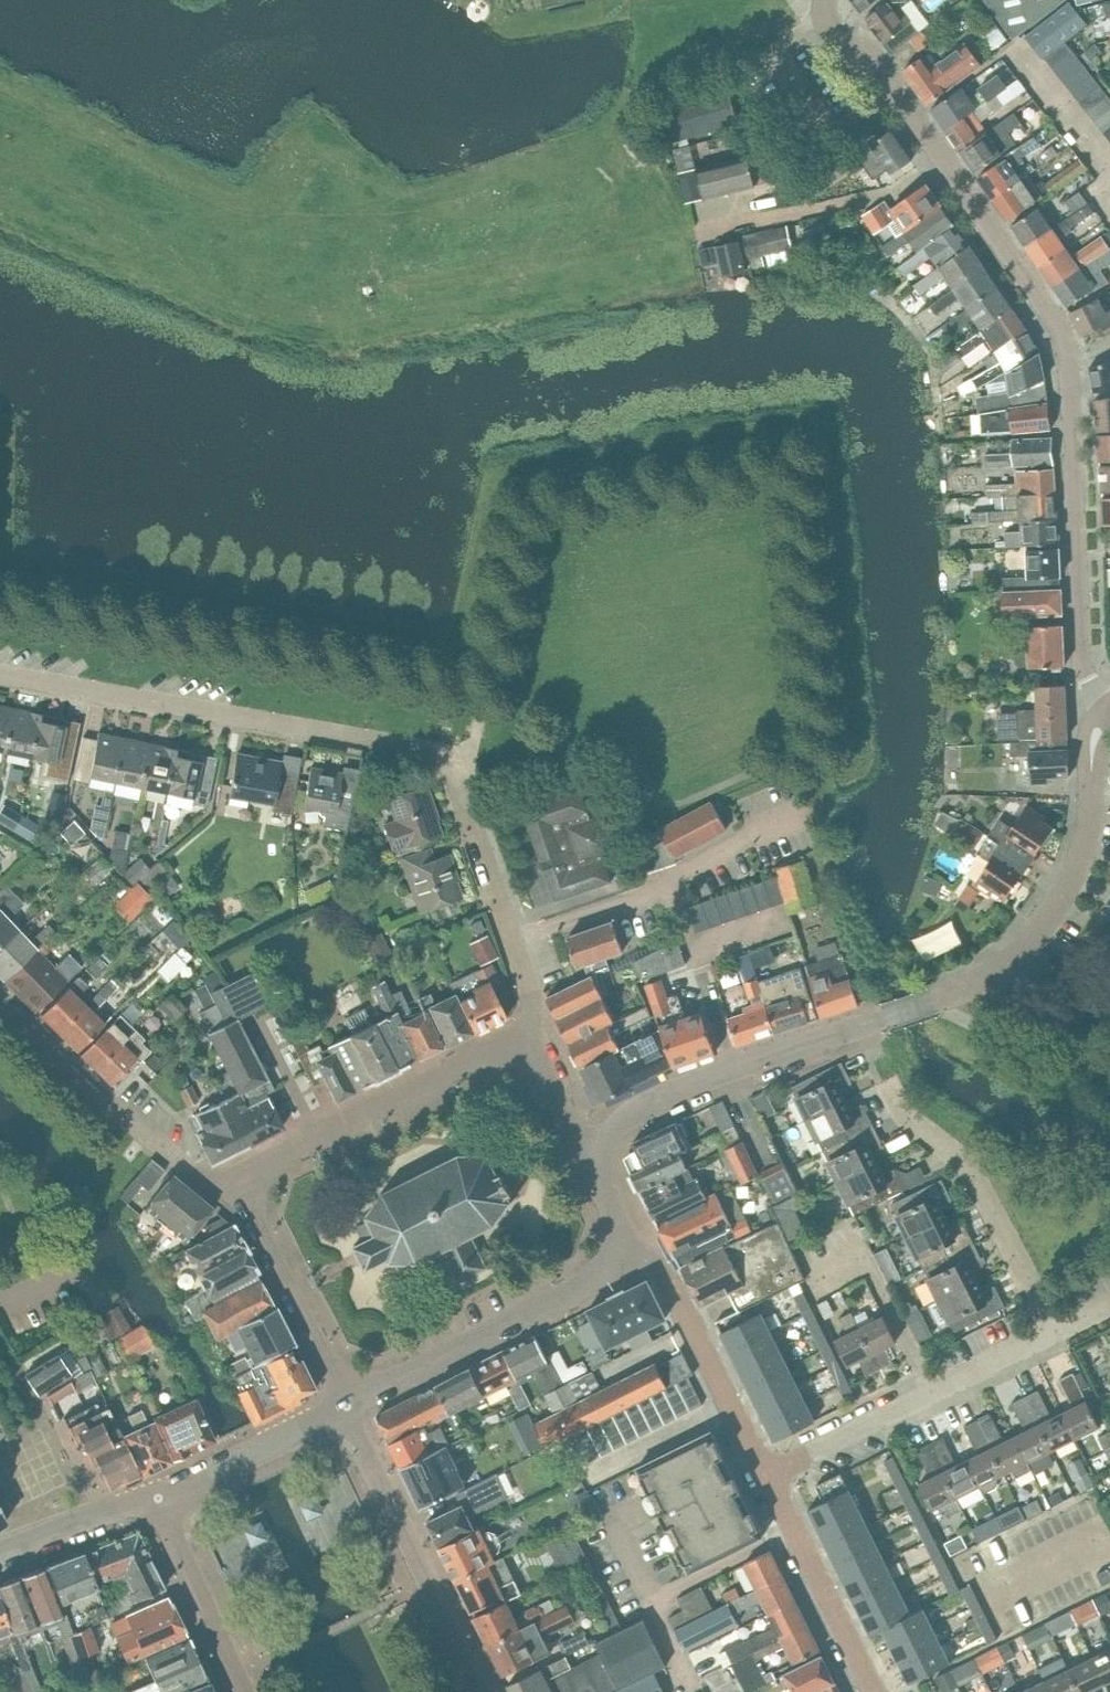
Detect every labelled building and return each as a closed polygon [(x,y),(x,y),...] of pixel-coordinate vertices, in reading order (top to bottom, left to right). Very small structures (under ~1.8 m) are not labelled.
[(860,12),(876,0),(851,0),(860,12)] [(908,40),(919,33),(930,24),(911,0),(884,0),(887,3),(865,19),(890,54),(908,40)] [(1014,40),(1066,0),(984,0),(1014,40)] [(1046,60),(1067,44),(1065,42),(1086,26),(1068,4),(1027,36),(1046,60)] [(990,51),(1008,38),(995,21),(977,34),(990,51)] [(923,57),(921,58),(903,71),(915,88),(927,104),(945,91),(963,78),(981,65),(980,64),(965,42),(947,56),(931,67),(923,57)] [(1089,63),(1103,52),(1096,43),(1082,55),(1089,63)] [(1055,72),(1076,56),(1067,44),(1046,60),(1055,72)] [(1063,82),(1084,66),(1076,56),(1055,72),(1063,82)] [(1071,93),(1092,76),(1084,66),(1063,82),(1071,93)] [(1007,87),(999,75),(979,89),(980,91),(969,98),(962,88),(953,94),(931,109),(945,129),(996,94),(1007,87)] [(1079,104),(1100,87),(1092,76),(1071,93),(1079,104)] [(719,92),(717,83),(698,87),(700,96),(661,107),(672,143),(738,124),(728,89),(719,92)] [(1087,113),(1108,97),(1100,87),(1079,104),(1087,113)] [(1043,114),(1054,105),(1043,92),(1032,101),(1043,114)] [(959,150),(986,132),(979,122),(991,114),(1004,105),(996,94),(945,129),(959,150)] [(1109,112),(1109,99),(1108,97),(1087,113),(1095,124),(1109,112)] [(974,172),(993,160),(1016,143),(1007,131),(1020,122),(1014,112),(986,132),(959,150),(974,172)] [(1109,128),(1109,112),(1095,124),(1103,134),(1109,128)] [(891,175),(912,161),(890,130),(856,154),(874,180),(888,170),(891,175)] [(993,198),(1021,179),(1013,167),(1023,159),(1021,157),(1040,144),(1033,134),(1004,155),(1007,158),(978,178),(993,198)] [(701,167),(697,168),(703,199),(755,185),(747,155),(701,167)] [(1045,199),(1087,168),(1088,168),(1078,155),(1043,181),(1042,180),(1035,186),(1027,175),(1021,179),(993,198),(1008,221),(1043,196),(1045,199)] [(822,187),(818,181),(808,188),(815,198),(821,194),(822,187)] [(888,225),(896,237),(941,205),(927,184),(887,213),(881,204),(863,216),(875,233),(888,225)] [(1073,213),(1088,203),(1081,192),(1066,201),(1073,213)] [(1040,267),(1066,249),(1060,240),(1073,231),(1071,228),(1094,212),(1088,203),(1073,213),(1052,228),(1026,247),(1040,267)] [(918,251),(955,225),(941,205),(896,237),(883,246),(889,255),(911,240),(918,251)] [(1026,247),(1052,228),(1038,208),(1030,213),(1012,226),(1026,247)] [(939,267),(968,244),(955,225),(918,251),(898,267),(905,275),(931,255),(939,267)] [(787,226),(743,236),(751,269),(765,265),(762,255),(766,254),(769,267),(788,263),(786,249),(792,248),(787,226)] [(1109,231),(1102,236),(1102,235),(1076,253),(1079,257),(1074,261),(1066,249),(1040,267),(1054,287),(1097,258),(1109,249),(1109,231)] [(723,274),(746,270),(744,262),(739,240),(716,245),(723,274)] [(954,288),(983,266),(968,244),(939,267),(914,284),(922,293),(946,275),(954,288)] [(1067,307),(1085,294),(1093,288),(1108,280),(1101,269),(1104,267),(1097,258),(1054,287),(1067,307)] [(968,309),(998,287),(983,266),(954,288),(931,305),(937,314),(960,298),(968,309)] [(982,329),(1012,307),(998,287),(968,309),(944,326),(950,334),(974,317),(982,329)] [(1099,297),(1070,312),(1082,336),(1090,332),(1093,339),(1106,332),(1107,334),(1109,332),(1109,309),(1106,311),(1099,297)] [(982,329),(957,348),(963,357),(989,339),(997,350),(1027,330),(1026,329),(1012,307),(982,329)] [(976,391),(1007,372),(1040,352),(1039,350),(1027,330),(997,350),(1001,360),(972,379),(976,391)] [(981,413),(1010,408),(1049,402),(1047,385),(1040,352),(1007,372),(1010,393),(978,399),(981,413)] [(1090,366),(1094,391),(1109,388),(1109,363),(1090,366)] [(1096,399),(1098,431),(1109,430),(1109,398),(1096,399)] [(1049,402),(1010,408),(981,413),(984,434),(1030,431),(1052,429),(1049,402)] [(1109,461),(1109,434),(1099,435),(1100,461),(1109,461)] [(987,467),(1032,464),(1054,463),(1052,438),(1014,440),(1015,455),(986,457),(987,467)] [(1109,492),(1109,465),(1100,466),(1102,492),(1109,492)] [(989,496),(1003,495),(1020,495),(1056,492),(1054,467),(1017,470),(1018,483),(988,485),(989,496)] [(974,522),(990,522),(1021,520),(1057,517),(1056,492),(1020,495),(1003,495),(1004,509),(973,511),(974,522)] [(1007,546),(1037,545),(1059,543),(1057,517),(1021,520),(1022,532),(1006,533),(1007,546)] [(1003,577),(1004,592),(1061,590),(1059,548),(1037,549),(1027,549),(1027,551),(1024,553),(1024,562),(1028,563),(1028,576),(1003,577)] [(1002,616),(1027,615),(1062,613),(1061,590),(1004,592),(1001,593),(1002,616)] [(1029,667),(1042,667),(1064,666),(1062,613),(1027,615),(1028,643),(1021,643),(1018,646),(1015,652),(1018,663),(1022,667),(1029,667)] [(1039,739),(1068,738),(1065,684),(1037,686),(1038,711),(1018,712),(1019,739),(1039,738),(1039,739)] [(15,708),(0,705),(0,751),(5,752),(15,708)] [(31,757),(40,721),(41,714),(15,708),(5,752),(31,757)] [(48,761),(45,776),(68,781),(78,735),(65,732),(67,719),(41,714),(40,721),(31,757),(48,761)] [(116,781),(125,738),(98,732),(97,739),(83,736),(74,779),(87,781),(89,776),(116,781)] [(125,738),(116,781),(142,787),(151,744),(125,738)] [(1040,741),(1002,743),(1003,758),(1012,757),(1015,759),(1019,760),(1019,766),(1020,772),(1015,773),(1015,783),(1031,783),(1051,782),(1050,777),(1069,776),(1068,738),(1039,739),(1040,741)] [(167,792),(176,749),(151,744),(142,787),(167,792)] [(203,754),(176,749),(167,792),(194,798),(193,803),(208,806),(216,764),(202,761),(203,754)] [(291,814),(294,796),(298,775),(280,771),(282,762),(236,754),(233,775),(229,795),(274,803),(272,811),(291,814)] [(346,830),(348,820),(353,799),(338,796),(342,773),(311,767),(307,789),(303,806),(319,809),(318,812),(320,815),(324,815),(322,826),(346,830)] [(965,791),(965,783),(950,783),(950,791),(965,791)] [(426,792),(424,787),(388,799),(396,820),(385,824),(394,851),(441,835),(431,805),(434,804),(429,791),(426,792)] [(110,808),(113,792),(104,790),(101,806),(110,808)] [(590,820),(580,790),(524,809),(555,901),(612,881),(601,851),(611,848),(600,816),(590,820)] [(118,810),(122,794),(113,792),(110,808),(118,810)] [(25,815),(33,802),(21,795),(13,808),(25,815)] [(161,826),(165,803),(157,801),(152,824),(160,825),(161,826)] [(673,857),(675,855),(725,829),(712,802),(660,829),(658,830),(673,857)] [(164,847),(170,820),(174,805),(165,803),(161,826),(160,825),(154,855),(164,847)] [(19,812),(4,804),(0,811),(0,823),(15,832),(19,812)] [(1053,829),(1041,821),(1044,817),(1027,806),(1012,829),(1000,821),(989,837),(1030,864),(1053,829)] [(32,842),(33,842),(42,826),(19,812),(15,832),(32,842)] [(70,840),(82,829),(74,820),(62,831),(70,840)] [(673,857),(658,830),(630,839),(634,851),(641,874),(677,862),(675,855),(673,857)] [(1018,881),(1030,864),(989,837),(979,852),(991,860),(990,862),(1018,881)] [(434,860),(430,848),(402,858),(411,884),(415,883),(424,909),(458,898),(452,881),(456,879),(448,855),(434,860)] [(109,854),(108,859),(121,872),(125,857),(109,854)] [(96,883),(113,868),(102,856),(85,872),(89,876),(96,883)] [(132,885),(139,878),(150,868),(140,857),(122,873),(132,885)] [(148,888),(168,871),(159,860),(150,868),(139,878),(148,888)] [(789,913),(819,904),(805,860),(775,869),(777,875),(789,913)] [(1006,899),(1018,881),(990,862),(987,865),(975,883),(992,894),(994,891),(1006,899)] [(345,868),(317,880),(322,894),(351,881),(345,868)] [(926,876),(921,889),(937,895),(942,882),(931,878),(933,874),(928,873),(926,877),(926,876)] [(777,877),(764,882),(773,907),(786,902),(777,877)] [(30,882),(17,892),(26,904),(39,894),(30,882)] [(764,882),(752,886),(761,911),(773,907),(764,882)] [(19,929),(8,917),(23,903),(5,884),(0,888),(0,947),(19,929)] [(132,916),(151,897),(138,884),(119,904),(132,916)] [(970,906),(979,892),(968,885),(959,899),(970,906)] [(752,886),(740,891),(749,916),(761,911),(752,886)] [(740,891),(727,895),(736,920),(749,916),(740,891)] [(727,895),(715,899),(724,924),(736,920),(727,895)] [(715,899),(703,904),(711,929),(724,924),(715,899)] [(703,904),(690,908),(699,933),(711,929),(703,904)] [(187,912),(169,926),(175,933),(166,940),(173,949),(200,928),(187,912)] [(409,937),(424,931),(420,921),(405,927),(409,937)] [(481,921),(471,926),(475,934),(484,930),(481,921)] [(589,977),(600,972),(609,968),(605,956),(623,950),(613,921),(568,937),(578,966),(584,964),(589,977)] [(3,978),(54,931),(48,924),(40,931),(30,940),(19,929),(0,947),(0,975),(3,978)] [(501,925),(484,933),(495,956),(512,947),(501,925)] [(955,928),(921,948),(928,960),(962,940),(955,928)] [(36,1012),(82,967),(70,955),(57,968),(44,955),(58,942),(52,935),(55,932),(54,931),(3,978),(36,1012)] [(796,954),(812,950),(808,937),(793,941),(796,954)] [(658,949),(632,960),(641,977),(686,962),(678,940),(658,949)] [(167,981),(192,956),(182,945),(157,971),(167,981)] [(757,972),(774,966),(766,946),(750,952),(757,972)] [(821,1017),(859,1004),(850,979),(841,952),(807,964),(812,977),(808,978),(814,996),(821,1017)] [(750,953),(738,957),(751,997),(752,996),(763,993),(759,981),(750,953)] [(95,978),(108,965),(98,956),(86,969),(95,978)] [(473,1032),(506,1016),(491,986),(500,982),(491,964),(475,972),(481,985),(472,989),(474,994),(458,1001),(473,1032)] [(787,971),(785,965),(777,968),(779,974),(759,981),(763,993),(766,1001),(776,1032),(818,1018),(801,966),(787,971)] [(243,1104),(266,1094),(266,1093),(274,1089),(231,1015),(269,997),(256,971),(225,987),(217,990),(211,994),(215,1003),(204,1009),(198,1012),(209,1034),(208,1034),(228,1072),(243,1104)] [(600,972),(589,977),(547,997),(569,1042),(609,1024),(616,1020),(603,993),(608,992),(600,972)] [(59,1032),(86,1005),(78,997),(89,986),(79,976),(68,987),(56,998),(41,1014),(59,1032)] [(78,1051),(106,1022),(94,1011),(119,986),(112,979),(86,1005),(59,1032),(78,1051)] [(663,1030),(674,1066),(716,1052),(702,1012),(686,1017),(678,994),(668,998),(661,979),(646,984),(663,1030)] [(303,1038),(292,1044),(303,1066),(306,1071),(313,1086),(327,1079),(337,1097),(337,1098),(373,1080),(374,1081),(398,1069),(397,1068),(419,1057),(402,1022),(397,1013),(398,1012),(384,981),(373,987),(388,1017),(375,1023),(375,1022),(371,1024),(364,1010),(346,1019),(353,1033),(349,1034),(351,1037),(323,1050),(320,1045),(309,1050),(303,1038)] [(174,1019),(186,1007),(173,992),(160,1004),(174,1019)] [(434,1004),(429,993),(419,998),(425,1011),(426,1011),(429,1018),(433,1016),(437,1025),(447,1045),(473,1032),(458,1001),(455,994),(434,1004)] [(776,1032),(766,1001),(743,1009),(745,1014),(728,1019),(737,1045),(776,1032)] [(649,1006),(649,1004),(636,1011),(637,1012),(616,1021),(616,1020),(609,1024),(569,1042),(581,1067),(615,1052),(622,1049),(615,1035),(653,1017),(650,1006),(649,1006)] [(419,1058),(443,1047),(433,1027),(429,1018),(426,1011),(425,1011),(402,1022),(419,1057),(419,1058)] [(96,1069),(135,1029),(119,1015),(97,1038),(81,1054),(96,1069)] [(139,1062),(151,1050),(137,1038),(140,1034),(135,1029),(96,1069),(111,1084),(136,1058),(139,1062)] [(674,1066),(663,1030),(622,1049),(615,1052),(581,1067),(589,1085),(595,1082),(604,1100),(674,1066)] [(154,1071),(163,1062),(154,1054),(145,1063),(154,1071)] [(808,1120),(846,1101),(840,1089),(853,1083),(842,1062),(792,1087),(801,1106),(808,1120)] [(243,1104),(228,1072),(217,1078),(228,1098),(236,1115),(238,1114),(241,1119),(239,1120),(250,1143),(283,1126),(266,1094),(243,1104)] [(781,1081),(768,1087),(777,1108),(791,1102),(781,1081)] [(189,1106),(198,1101),(190,1085),(181,1090),(189,1106)] [(227,1098),(224,1096),(216,1100),(216,1103),(194,1114),(202,1130),(196,1133),(211,1162),(250,1143),(239,1120),(241,1119),(238,1114),(236,1115),(228,1098),(227,1098)] [(722,1130),(734,1124),(723,1101),(710,1107),(720,1127),(722,1130)] [(850,1110),(846,1101),(808,1120),(824,1152),(875,1127),(863,1104),(850,1110)] [(633,1176),(635,1175),(689,1150),(685,1141),(676,1122),(633,1142),(643,1162),(631,1171),(632,1173),(632,1174),(633,1176)] [(729,1149),(745,1141),(737,1125),(721,1133),(729,1149)] [(839,1183),(877,1164),(872,1153),(885,1147),(875,1127),(824,1152),(839,1183)] [(745,1183),(760,1175),(745,1141),(729,1149),(745,1183)] [(640,1191),(696,1165),(689,1150),(635,1175),(633,1176),(640,1191)] [(494,1163),(489,1154),(460,1154),(384,1192),(367,1215),(369,1219),(357,1225),(365,1241),(355,1245),(367,1269),(388,1259),(390,1263),(420,1263),(421,1262),(420,1261),(442,1250),(458,1282),(488,1268),(472,1235),(495,1224),(513,1201),(510,1196),(519,1191),(508,1170),(510,1169),(504,1158),(494,1163)] [(149,1190),(165,1170),(152,1158),(135,1179),(142,1184),(149,1190)] [(786,1201),(800,1195),(784,1162),(762,1173),(778,1205),(786,1201)] [(882,1174),(877,1164),(839,1183),(854,1214),(875,1204),(905,1189),(895,1168),(882,1174)] [(690,1168),(640,1191),(658,1224),(710,1199),(700,1179),(696,1181),(690,1168)] [(164,1225),(192,1191),(172,1175),(160,1189),(145,1209),(164,1225)] [(127,1203),(142,1184),(135,1179),(120,1197),(127,1203)] [(894,1209),(908,1236),(946,1218),(940,1206),(953,1200),(942,1179),(891,1204),(894,1209)] [(185,1242),(201,1221),(212,1208),(192,1191),(164,1225),(185,1242)] [(734,1227),(719,1194),(710,1199),(658,1224),(682,1268),(704,1258),(732,1244),(730,1241),(753,1230),(749,1220),(734,1227)] [(762,1208),(747,1214),(752,1226),(767,1220),(762,1208)] [(207,1234),(229,1223),(221,1217),(203,1227),(207,1234)] [(950,1227),(946,1218),(908,1236),(924,1269),(974,1243),(963,1221),(950,1227)] [(740,1313),(799,1284),(808,1279),(778,1222),(732,1244),(704,1258),(682,1268),(702,1307),(730,1293),(738,1310),(716,1321),(717,1322),(739,1312),(740,1313)] [(204,1311),(217,1304),(214,1298),(241,1283),(260,1272),(234,1224),(214,1235),(186,1250),(207,1289),(186,1300),(194,1316),(204,1311)] [(939,1300),(977,1281),(972,1271),(985,1264),(974,1243),(924,1269),(939,1300)] [(218,1338),(235,1328),(235,1327),(276,1306),(262,1280),(217,1304),(204,1311),(218,1338)] [(580,1327),(587,1339),(591,1349),(604,1342),(607,1347),(628,1337),(634,1350),(653,1340),(647,1327),(666,1318),(648,1280),(625,1291),(624,1289),(610,1296),(611,1298),(588,1310),(593,1320),(580,1327)] [(982,1292),(977,1281),(939,1300),(955,1332),(1006,1307),(995,1286),(982,1292)] [(803,1314),(812,1309),(803,1290),(794,1294),(803,1314)] [(826,1298),(817,1302),(822,1312),(831,1308),(826,1298)] [(112,1338),(133,1324),(119,1304),(98,1318),(112,1338)] [(230,1376),(295,1343),(276,1306),(235,1327),(235,1328),(252,1358),(247,1361),(245,1358),(226,1367),(230,1376)] [(812,1332),(821,1327),(812,1309),(803,1314),(812,1332)] [(871,1320),(866,1310),(855,1316),(853,1311),(851,1313),(879,1369),(893,1362),(886,1347),(897,1341),(883,1314),(871,1320)] [(919,1342),(932,1336),(919,1310),(906,1317),(919,1342)] [(730,1350),(770,1331),(761,1312),(741,1323),(721,1332),(730,1350)] [(879,1369),(851,1313),(840,1318),(847,1332),(836,1338),(839,1345),(848,1365),(859,1360),(867,1375),(879,1369)] [(988,1337),(1006,1331),(1001,1316),(983,1321),(988,1337)] [(668,1343),(690,1334),(684,1321),(663,1330),(668,1343)] [(142,1325),(116,1340),(126,1359),(135,1353),(131,1344),(151,1332),(142,1325)] [(821,1350),(830,1345),(821,1327),(812,1332),(821,1350)] [(739,1368),(779,1349),(770,1331),(730,1350),(739,1368)] [(550,1366),(535,1336),(505,1351),(521,1383),(537,1375),(547,1395),(563,1387),(553,1365),(550,1366)] [(295,1345),(295,1343),(230,1376),(232,1379),(235,1377),(256,1419),(255,1420),(255,1421),(300,1399),(298,1397),(316,1388),(299,1352),(293,1355),(290,1348),(295,1345)] [(830,1368),(839,1363),(830,1345),(821,1350),(830,1368)] [(748,1386),(788,1367),(779,1349),(739,1368),(748,1386)] [(505,1351),(471,1368),(485,1396),(511,1382),(513,1387),(521,1383),(505,1351)] [(58,1355),(26,1374),(28,1377),(39,1394),(40,1393),(45,1390),(48,1394),(70,1380),(73,1378),(58,1355)] [(86,1356),(76,1360),(84,1371),(91,1367),(86,1356)] [(650,1397),(668,1386),(656,1362),(634,1373),(603,1389),(594,1371),(563,1387),(547,1395),(557,1413),(535,1425),(547,1448),(561,1441),(573,1435),(586,1429),(599,1422),(611,1416),(624,1409),(627,1408),(637,1403),(650,1397)] [(840,1386),(849,1382),(839,1363),(830,1368),(840,1386)] [(757,1404),(797,1385),(788,1367),(748,1386),(757,1404)] [(458,1409),(468,1404),(471,1409),(487,1401),(485,1396),(471,1368),(437,1385),(452,1413),(459,1410),(458,1409)] [(106,1369),(92,1373),(96,1387),(111,1382),(106,1369)] [(1075,1438),(1100,1427),(1083,1392),(1073,1372),(1060,1379),(1073,1407),(1062,1413),(1075,1438)] [(689,1412),(702,1405),(688,1377),(675,1384),(689,1412)] [(51,1404),(75,1389),(70,1380),(48,1394),(47,1395),(51,1404)] [(848,1404),(857,1400),(849,1382),(840,1386),(848,1404)] [(675,1384),(662,1390),(676,1418),(689,1412),(675,1384)] [(452,1413),(437,1385),(377,1416),(389,1442),(425,1425),(428,1432),(442,1425),(447,1435),(467,1427),(459,1410),(452,1413)] [(766,1423),(806,1403),(797,1385),(757,1404),(766,1423)] [(676,1418),(662,1390),(650,1397),(663,1424),(676,1418)] [(1052,1418),(1038,1390),(1025,1396),(1052,1450),(1075,1438),(1062,1413),(1052,1418)] [(160,1416),(158,1410),(161,1409),(153,1392),(144,1396),(155,1422),(173,1460),(190,1452),(214,1440),(205,1420),(194,1399),(160,1416)] [(526,1394),(513,1400),(518,1411),(527,1407),(531,1405),(530,1404),(526,1394)] [(1028,1461),(1029,1461),(1052,1450),(1025,1396),(1012,1403),(1025,1431),(1015,1436),(1028,1461)] [(650,1397),(637,1403),(651,1431),(663,1424),(650,1397)] [(101,1412),(97,1402),(78,1411),(64,1418),(76,1444),(81,1442),(93,1467),(98,1464),(110,1489),(120,1485),(142,1474),(124,1438),(109,1408),(101,1412)] [(651,1431),(637,1403),(627,1408),(624,1409),(638,1437),(651,1431)] [(775,1441),(815,1421),(806,1403),(766,1423),(775,1441)] [(624,1409),(611,1416),(625,1443),(638,1437),(624,1409)] [(149,1425),(141,1410),(127,1418),(135,1432),(124,1438),(142,1474),(173,1460),(155,1422),(149,1425)] [(1005,1441),(991,1413),(977,1420),(1004,1473),(1013,1469),(1017,1477),(1033,1469),(1029,1461),(1028,1461),(1015,1436),(1005,1441)] [(625,1443),(611,1416),(599,1422),(613,1450),(625,1443)] [(984,1492),(997,1487),(999,1482),(996,1477),(1004,1473),(977,1420),(964,1426),(978,1454),(968,1459),(981,1484),(981,1485),(984,1492)] [(599,1422),(586,1429),(600,1456),(613,1450),(599,1422)] [(428,1432),(425,1425),(389,1442),(402,1467),(451,1442),(470,1433),(467,1427),(447,1435),(442,1425),(428,1432)] [(600,1456),(586,1429),(573,1435),(587,1463),(600,1456)] [(676,1547),(688,1573),(763,1536),(751,1511),(745,1514),(735,1494),(741,1491),(734,1476),(728,1479),(718,1459),(724,1456),(711,1431),(637,1468),(649,1493),(656,1490),(665,1509),(659,1512),(666,1528),(673,1524),(682,1544),(676,1547)] [(451,1442),(402,1467),(421,1507),(465,1486),(449,1454),(475,1441),(470,1433),(451,1442)] [(573,1435),(561,1441),(575,1469),(587,1463),(573,1435)] [(957,1465),(943,1437),(930,1444),(956,1496),(957,1496),(981,1485),(981,1484),(968,1459),(957,1465)] [(956,1496),(930,1444),(917,1450),(931,1478),(920,1483),(932,1508),(945,1502),(951,1515),(963,1509),(957,1496),(956,1496)] [(890,1471),(899,1467),(893,1456),(885,1461),(890,1471)] [(899,1489),(908,1484),(899,1467),(890,1471),(899,1489)] [(810,1511),(850,1491),(841,1473),(816,1486),(824,1501),(809,1509),(810,1511)] [(448,1511),(428,1521),(441,1548),(476,1530),(465,1510),(505,1490),(497,1474),(492,1476),(457,1494),(462,1504),(448,1511)] [(908,1506),(917,1502),(908,1484),(899,1489),(908,1506)] [(819,1529),(859,1509),(850,1491),(810,1511),(819,1529)] [(1027,1519),(1043,1511),(1037,1500),(1021,1508),(1027,1519)] [(916,1524),(925,1520),(917,1502),(908,1506),(916,1524)] [(1019,1505),(996,1516),(1003,1530),(1026,1519),(1019,1505)] [(827,1546),(868,1526),(859,1509),(819,1529),(827,1546)] [(925,1542),(934,1537),(925,1520),(916,1524),(925,1542)] [(836,1564),(877,1544),(868,1526),(827,1546),(836,1564)] [(476,1530),(441,1548),(457,1579),(488,1564),(495,1561),(492,1555),(481,1533),(479,1529),(476,1530)] [(107,1543),(84,1552),(99,1588),(116,1582),(121,1594),(123,1597),(136,1591),(126,1571),(151,1560),(141,1539),(138,1532),(131,1535),(107,1543)] [(951,1557),(957,1554),(968,1549),(962,1536),(945,1544),(951,1557)] [(570,1548),(580,1543),(577,1537),(567,1542),(570,1548)] [(933,1558),(942,1553),(934,1537),(925,1542),(933,1558)] [(574,1555),(584,1550),(580,1543),(570,1548),(574,1555)] [(845,1582),(886,1562),(877,1544),(836,1564),(845,1582)] [(584,1550),(574,1555),(577,1562),(587,1557),(584,1550)] [(756,1589),(783,1576),(771,1550),(743,1564),(756,1589)] [(108,1614),(106,1607),(104,1602),(99,1588),(84,1552),(48,1565),(60,1598),(70,1624),(72,1631),(91,1622),(108,1614)] [(943,1577),(952,1572),(942,1553),(933,1558),(943,1577)] [(488,1564),(457,1579),(473,1611),(503,1596),(505,1601),(507,1600),(522,1593),(515,1579),(504,1556),(495,1561),(488,1564)] [(587,1557),(577,1562),(581,1569),(591,1564),(587,1557)] [(121,1594),(104,1602),(106,1607),(108,1614),(164,1587),(150,1561),(151,1560),(126,1571),(136,1591),(123,1597),(121,1594)] [(854,1600),(894,1579),(886,1562),(845,1582),(854,1600)] [(591,1564),(581,1569),(584,1576),(594,1571),(591,1564)] [(70,1624),(60,1598),(48,1565),(22,1575),(41,1622),(42,1622),(49,1641),(61,1637),(77,1684),(89,1680),(81,1655),(72,1631),(70,1624)] [(1109,1582),(1109,1571),(1109,1568),(1097,1574),(1103,1585),(1109,1582)] [(594,1571),(584,1576),(588,1583),(598,1579),(594,1571)] [(952,1594),(961,1589),(952,1572),(943,1577),(952,1594)] [(22,1575),(0,1583),(0,1593),(10,1622),(14,1621),(18,1631),(25,1649),(49,1641),(42,1622),(41,1622),(22,1575)] [(740,1597),(727,1603),(733,1616),(762,1601),(768,1613),(796,1600),(783,1576),(756,1589),(740,1597)] [(598,1579),(588,1583),(591,1590),(601,1586),(598,1579)] [(863,1617),(903,1597),(894,1579),(854,1600),(863,1617)] [(972,1607),(981,1603),(971,1583),(962,1588),(972,1607)] [(707,1599),(701,1585),(677,1598),(683,1611),(707,1599)] [(601,1586),(591,1590),(595,1597),(605,1593),(601,1586)] [(727,1603),(740,1597),(736,1588),(723,1595),(727,1603)] [(14,1632),(10,1622),(0,1593),(0,1637),(14,1632)] [(595,1597),(598,1604),(608,1600),(605,1593),(595,1597)] [(1093,1600),(1100,1613),(1101,1615),(1109,1611),(1109,1601),(1106,1593),(1093,1600)] [(128,1660),(167,1643),(187,1633),(168,1596),(126,1617),(130,1624),(121,1628),(124,1634),(117,1637),(128,1660)] [(911,1613),(903,1597),(863,1617),(871,1635),(883,1629),(924,1609),(923,1607),(911,1613)] [(539,1604),(526,1610),(527,1612),(533,1623),(558,1611),(557,1609),(551,1598),(539,1604)] [(674,1630),(713,1610),(707,1599),(683,1611),(668,1618),(674,1630)] [(495,1606),(475,1616),(488,1644),(489,1645),(521,1629),(507,1600),(505,1601),(495,1606)] [(608,1600),(598,1604),(602,1612),(612,1607),(608,1600)] [(751,1653),(766,1645),(808,1625),(796,1600),(768,1613),(774,1625),(718,1654),(724,1666),(730,1663),(751,1653)] [(727,1603),(713,1610),(674,1630),(685,1652),(738,1625),(733,1616),(727,1603)] [(972,1607),(981,1625),(990,1621),(981,1603),(972,1607)] [(504,1675),(524,1665),(536,1659),(552,1651),(549,1645),(544,1634),(576,1619),(569,1605),(558,1611),(533,1623),(489,1645),(504,1675)] [(612,1607),(602,1612),(605,1619),(615,1614),(612,1607)] [(892,1647),(933,1627),(924,1609),(883,1629),(892,1647)] [(615,1614),(605,1619),(609,1626),(619,1621),(615,1614)] [(667,1666),(644,1619),(596,1642),(601,1653),(572,1667),(566,1655),(565,1656),(508,1684),(512,1691),(612,1691),(654,1672),(667,1666)] [(1055,1619),(1046,1623),(1053,1638),(1062,1633),(1055,1619)] [(619,1621),(609,1626),(612,1632),(622,1627),(619,1621)] [(989,1642),(998,1638),(990,1621),(981,1625),(989,1642)] [(91,1622),(72,1631),(81,1655),(99,1649),(91,1622)] [(1046,1623),(1036,1628),(1043,1643),(1053,1638),(1046,1623)] [(756,1662),(769,1655),(785,1647),(793,1663),(820,1650),(808,1625),(766,1645),(751,1653),(756,1662)] [(901,1665),(942,1644),(933,1627),(892,1647),(901,1665)] [(40,1686),(25,1650),(25,1649),(18,1631),(9,1635),(32,1691),(42,1691),(40,1686)] [(565,1656),(566,1655),(590,1644),(584,1632),(559,1644),(565,1656)] [(199,1659),(189,1638),(169,1647),(142,1660),(144,1665),(150,1663),(157,1680),(127,1691),(181,1691),(209,1680),(199,1659)] [(910,1683),(930,1672),(951,1662),(942,1644),(901,1665),(910,1683)] [(1092,1657),(1104,1683),(1109,1681),(1109,1649),(1092,1657)] [(763,1675),(756,1662),(751,1653),(730,1663),(734,1671),(745,1691),(751,1691),(768,1683),(763,1675)] [(784,1673),(790,1686),(793,1691),(816,1691),(836,1682),(822,1655),(802,1664),(784,1673)] [(1063,1657),(1041,1667),(1047,1680),(1044,1681),(1050,1691),(1080,1691),(1069,1669),(1063,1657)] [(1095,1688),(1104,1683),(1092,1657),(1069,1669),(1080,1691),(1097,1691),(1095,1688)] [(768,1683),(777,1679),(773,1671),(763,1675),(768,1683)] [(654,1672),(612,1691),(664,1691),(654,1672)] [(209,1680),(181,1691),(214,1691),(209,1680)] [(1044,1681),(1022,1691),(1050,1691),(1044,1681)] [(836,1682),(816,1691),(841,1691),(836,1682)]
